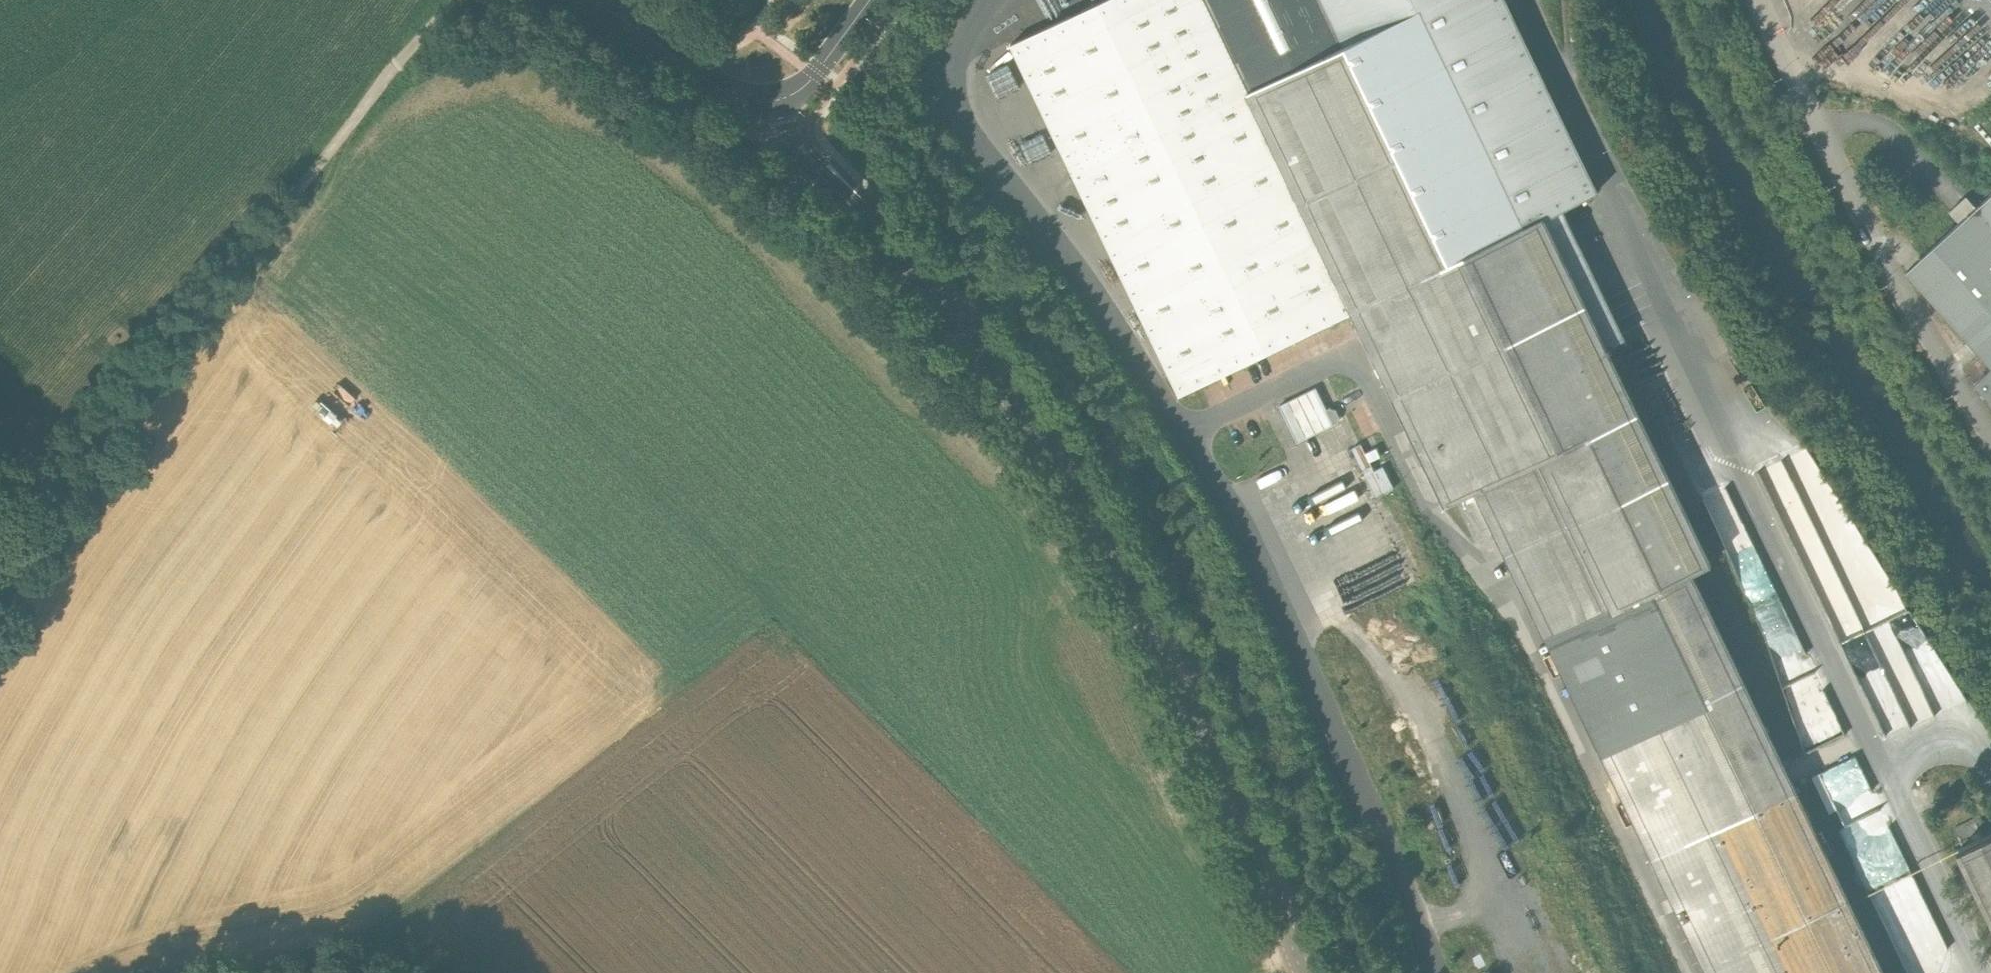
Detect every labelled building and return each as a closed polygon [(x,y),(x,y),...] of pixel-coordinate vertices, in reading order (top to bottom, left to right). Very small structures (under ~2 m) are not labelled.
[(1201,0),(1110,0),(1013,46),(1181,396),(1352,314),(1201,0)] [(1452,260),(1349,45),(1327,0),(1201,0),(1352,314),(1444,505),(1456,499),(1476,543),(1495,534),(1707,972),(1794,972),(1452,260)] [(1608,349),(1624,341),(1563,211),(1599,194),(1506,0),(1327,0),(1349,45),(1421,11),(1525,226),(1544,216),(1608,349)] [(1984,52),(1976,43),(1990,29),(1962,0),(1931,0),(1917,14),(1969,67),(1984,52)] [(1452,260),(1525,226),(1421,11),(1349,45),(1452,260)] [(1908,278),(1990,370),(1990,203),(1908,278)] [(1794,972),(1885,972),(1692,572),(1700,568),(1711,563),(1608,349),(1544,216),(1525,226),(1452,260),(1794,972)] [(1976,390),(1990,407),(1990,377),(1976,390)] [(1294,436),(1340,420),(1334,403),(1326,405),(1319,385),(1280,399),(1294,436)] [(1844,556),(1849,544),(1854,546),(1859,534),(1845,528),(1834,551),(1844,556)] [(1909,722),(1953,704),(1888,548),(1836,569),(1834,565),(1814,573),(1876,721),(1904,709),(1909,722)] [(1738,566),(1806,748),(1843,734),(1818,666),(1810,669),(1767,555),(1738,566)] [(1841,825),(1867,885),(1898,872),(1908,868),(1894,835),(1879,841),(1868,813),(1841,825)] [(1958,851),(1990,919),(1990,835),(1958,851)]
